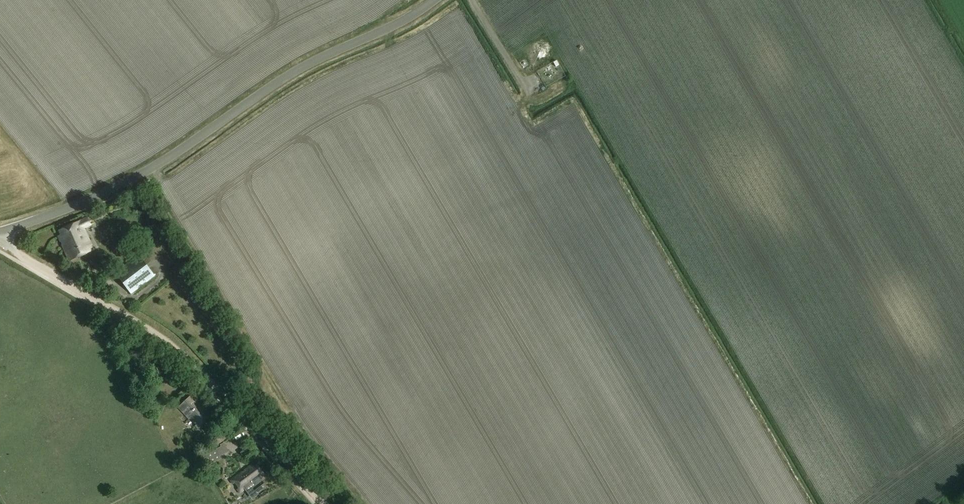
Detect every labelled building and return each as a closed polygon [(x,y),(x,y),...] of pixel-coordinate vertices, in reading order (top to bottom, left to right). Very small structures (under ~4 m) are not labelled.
[(91,225),(89,220),(81,223),(81,222),(60,232),(62,236),(59,237),(69,261),(94,250),(84,228),(91,225)] [(131,294),(155,275),(139,255),(116,274),(131,294)] [(213,417),(193,395),(180,407),(191,420),(193,419),(198,425),(197,426),(200,429),(213,417)] [(210,437),(219,445),(229,434),(220,426),(210,437)] [(221,447),(216,450),(217,451),(219,456),(220,456),(229,452),(226,446),(224,443),(220,446),(221,447)] [(255,468),(253,465),(231,481),(233,485),(236,483),(240,488),(238,490),(241,494),(246,491),(252,498),(267,487),(262,481),(261,479),(266,475),(259,465),(255,468)]
